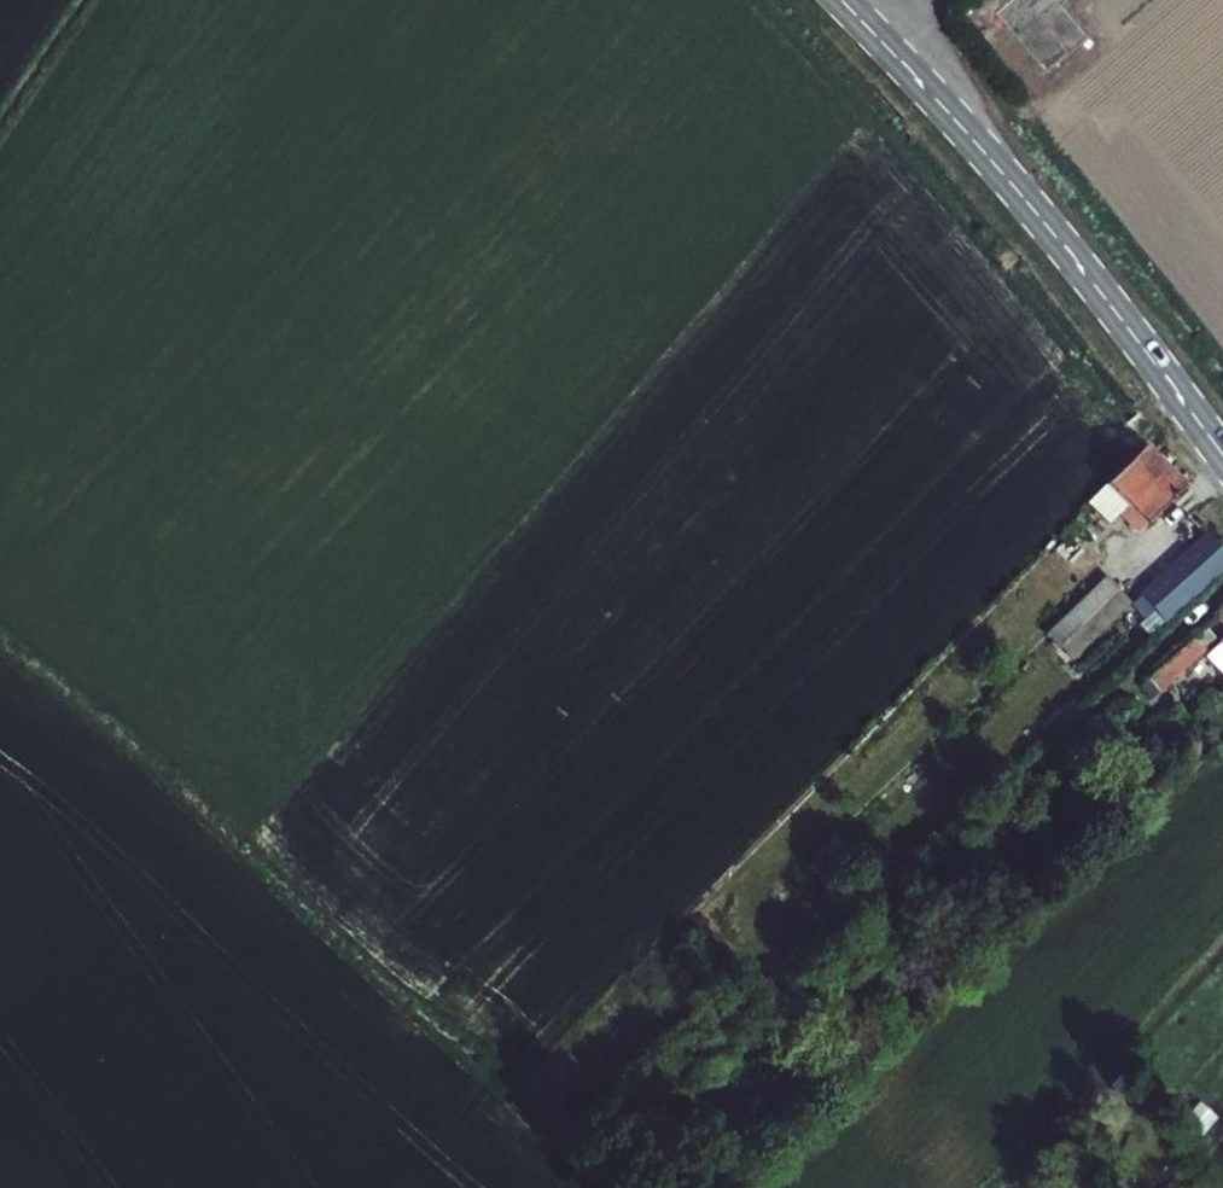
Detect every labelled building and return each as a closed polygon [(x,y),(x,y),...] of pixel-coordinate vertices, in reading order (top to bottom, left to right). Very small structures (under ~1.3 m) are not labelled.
[(1143,540),(1178,504),(1191,490),(1151,451),(1148,455),(1108,495),(1130,517),(1125,523),(1143,540)] [(1054,636),(1067,650),(1126,592),(1113,579),(1054,636)] [(1143,692),(1153,703),(1187,670),(1222,711),(1222,614),(1143,692)]
